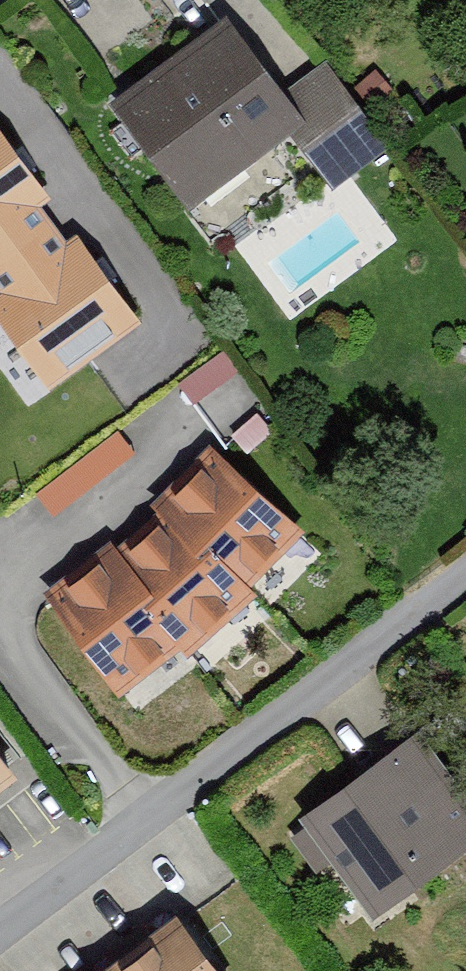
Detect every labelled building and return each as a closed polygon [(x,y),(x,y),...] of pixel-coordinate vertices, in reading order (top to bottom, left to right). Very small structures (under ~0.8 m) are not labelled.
[(296,136),(230,43),(128,115),(194,208),(296,136)] [(328,87),(288,117),(336,181),(377,151),(328,87)] [(23,205),(0,173),(0,221),(23,205)] [(162,500),(167,506),(247,588),(303,532),(213,449),(162,500)] [(167,506),(118,551),(186,637),(194,652),(255,596),(247,588),(167,506)] [(118,551),(49,604),(116,691),(186,637),(118,551)] [(312,830),(380,922),(465,859),(465,807),(423,748),(312,830)] [(12,774),(0,759),(0,783),(12,774)] [(146,970),(215,970),(189,938),(146,970)]
